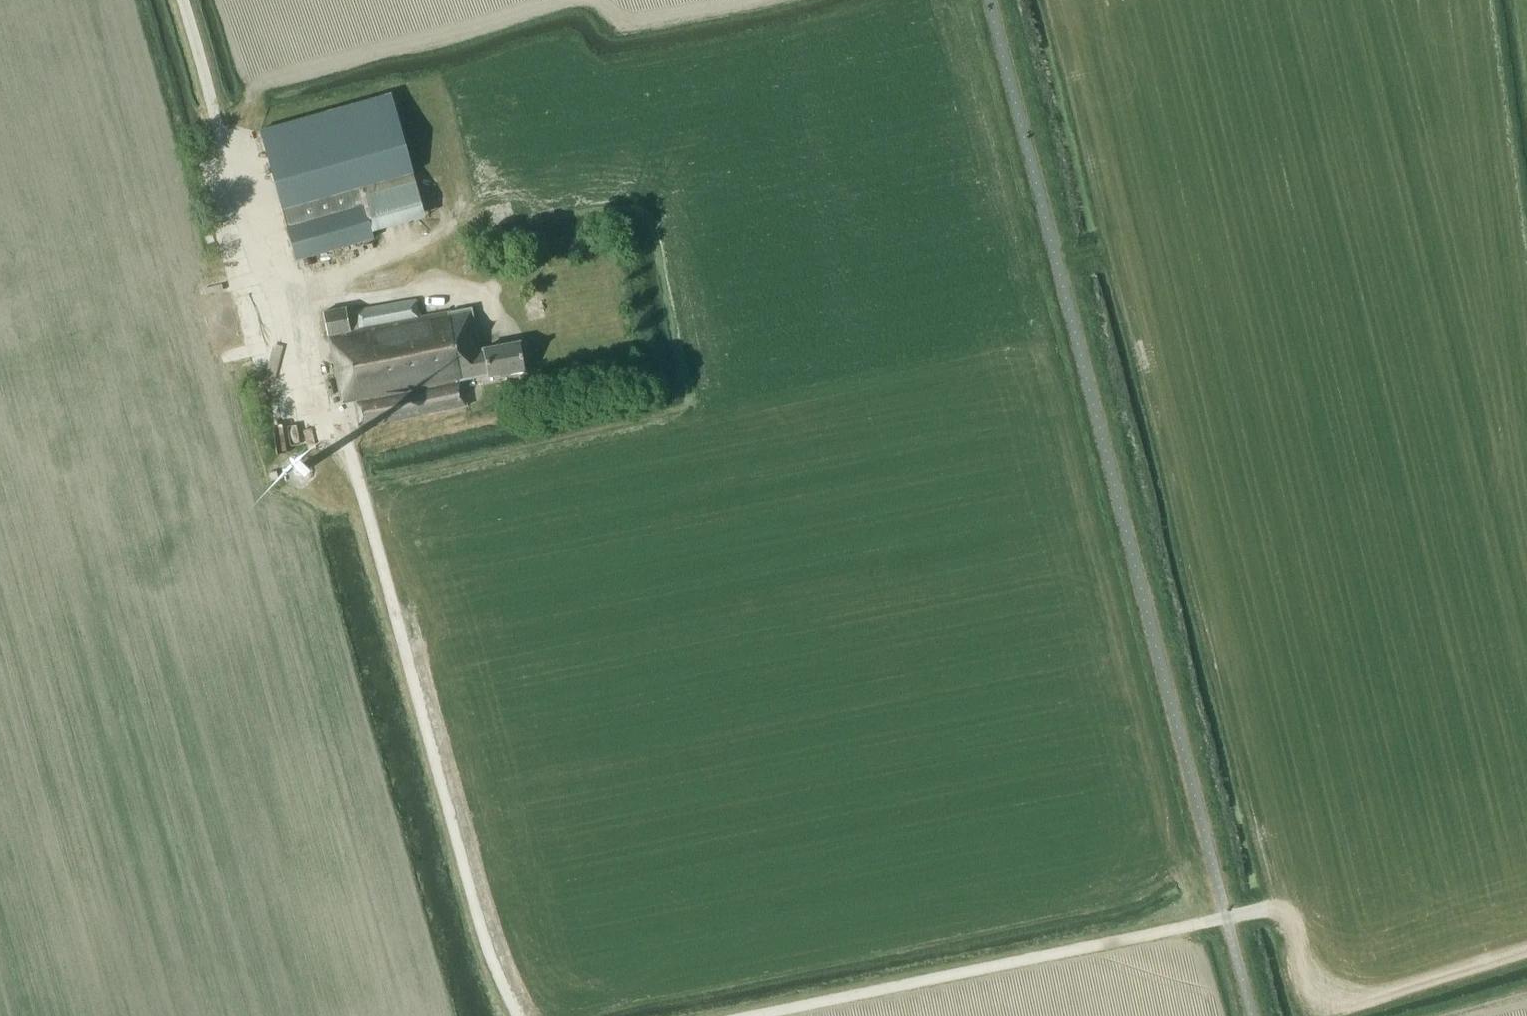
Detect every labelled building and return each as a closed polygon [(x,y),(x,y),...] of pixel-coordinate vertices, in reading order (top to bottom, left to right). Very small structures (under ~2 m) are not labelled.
[(373,238),(372,233),(425,218),(412,172),(390,94),(259,131),(295,260),(373,238)] [(488,377),(524,370),(519,342),(482,349),(483,350),(479,351),(471,308),(418,317),(415,300),(355,311),(359,329),(350,330),(346,308),(322,312),(327,335),(328,335),(342,403),(354,401),(359,426),(466,406),(461,380),(487,375),(488,377)]
